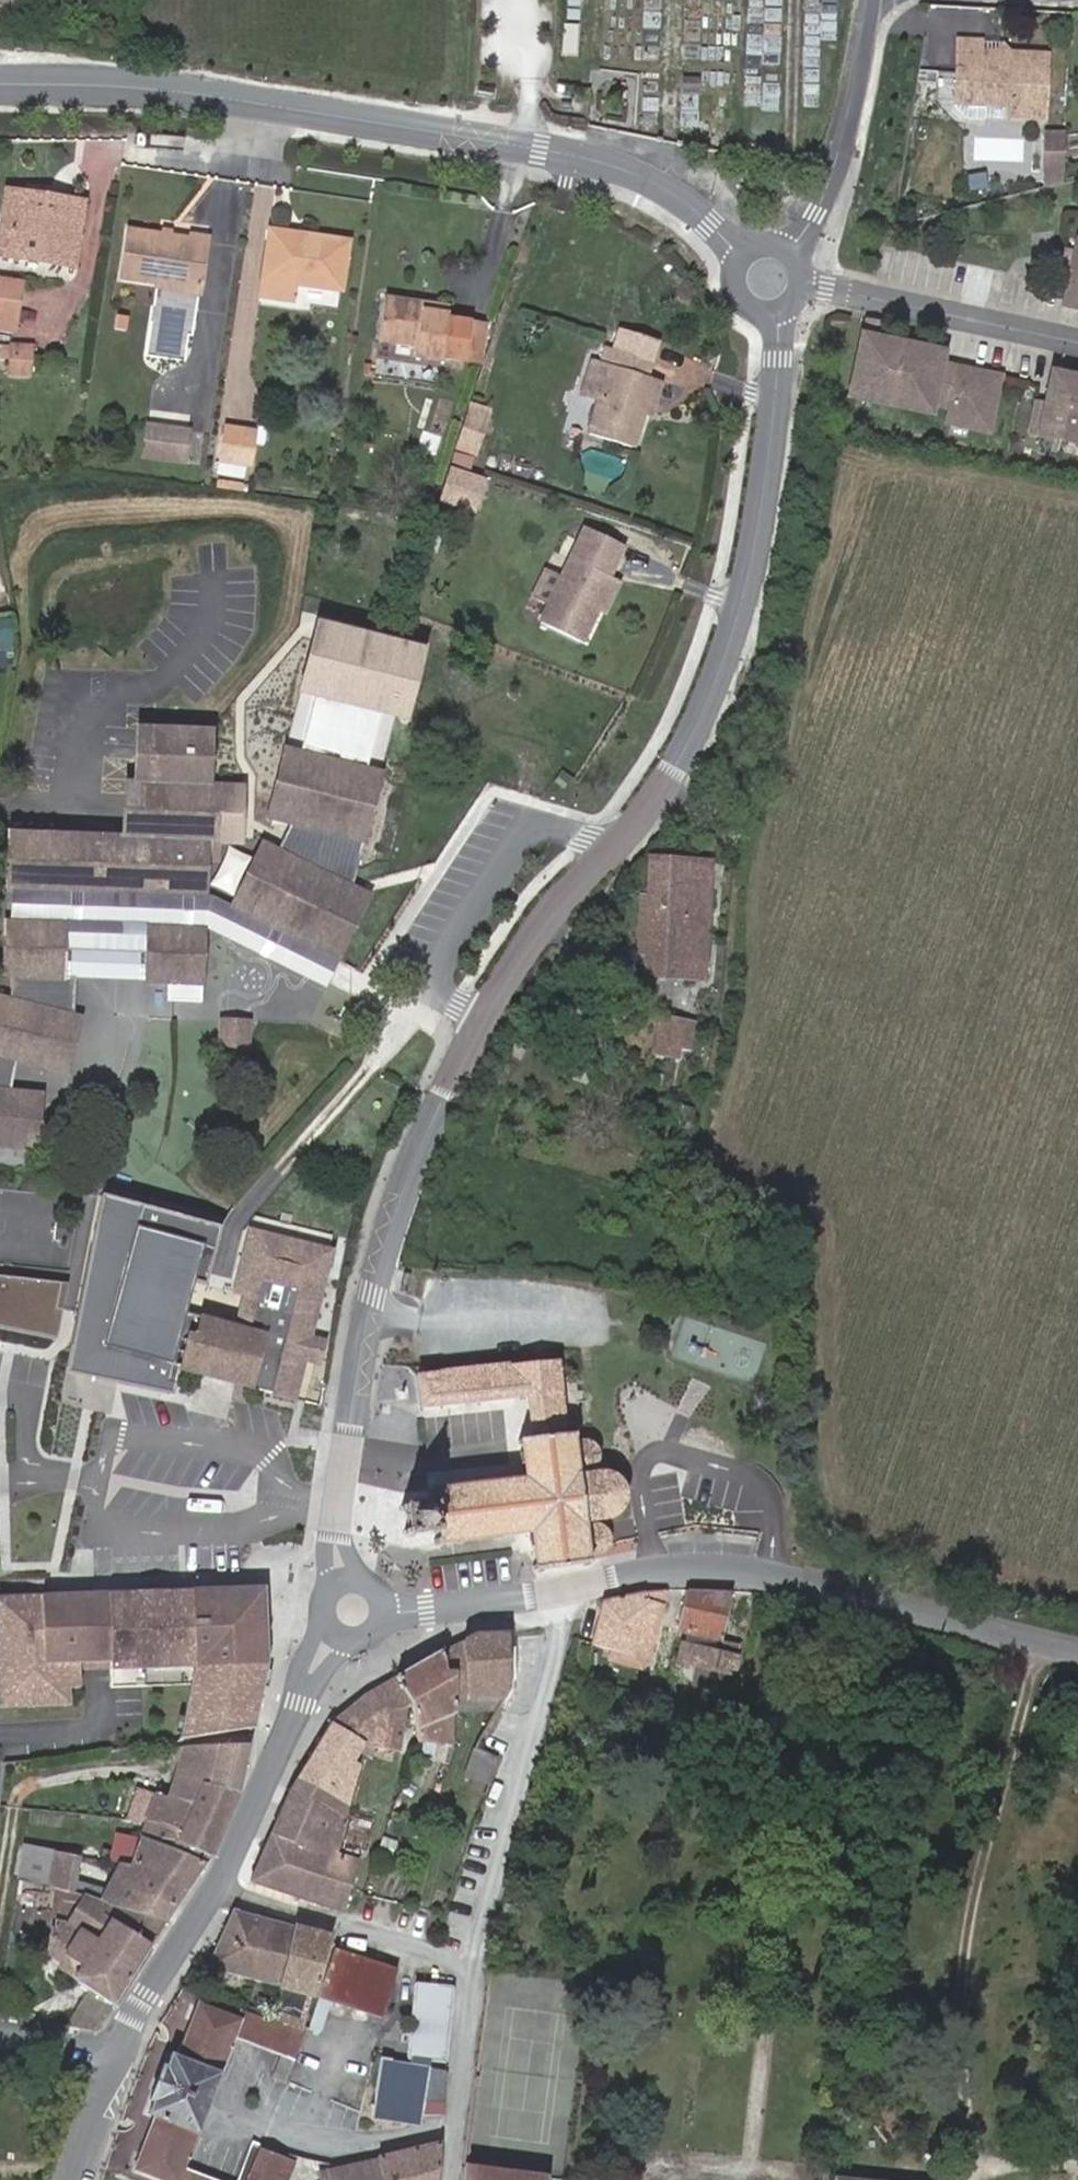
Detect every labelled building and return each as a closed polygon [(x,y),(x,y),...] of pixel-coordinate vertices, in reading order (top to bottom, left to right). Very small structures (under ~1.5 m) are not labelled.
[(1037,128),(1040,67),(981,64),(981,53),(956,52),(954,100),(966,101),(979,116),(1001,117),(1000,126),(1037,128)] [(966,101),(954,100),(953,118),(961,124),(978,125),(979,116),(966,101)] [(1061,140),(1042,139),(1040,172),(1059,173),(1061,140)] [(1040,172),(1039,196),(1058,191),(1059,173),(1040,172)] [(21,213),(3,210),(0,228),(0,281),(70,291),(76,222),(54,218),(51,239),(18,233),(21,213)] [(51,239),(54,218),(21,213),(18,233),(51,239)] [(310,266),(312,253),(272,244),(270,257),(310,266)] [(163,245),(160,258),(172,260),(174,248),(163,245)] [(123,298),(154,304),(201,312),(208,268),(191,264),(172,260),(160,258),(130,252),(123,298)] [(192,252),(191,264),(208,268),(210,254),(192,252)] [(310,266),(270,257),(259,318),(293,325),(297,309),(343,317),(352,261),(312,253),(310,266)] [(1065,295),(1074,297),(1070,316),(1077,318),(1077,265),(1071,263),(1065,295)] [(198,324),(201,312),(154,304),(152,315),(198,324)] [(450,343),(450,341),(424,337),(425,328),(386,322),(380,365),(416,372),(416,380),(444,385),(444,382),(467,386),(473,348),(450,343)] [(450,341),(452,333),(425,328),(424,337),(450,341)] [(889,336),(872,333),(859,398),(956,419),(953,434),(996,443),(1007,389),(948,377),(950,365),(916,358),(903,356),(886,352),(889,336)] [(652,429),(664,391),(655,388),(660,373),(615,361),(611,376),(620,379),(611,413),(601,450),(642,462),(652,429)] [(20,373),(0,370),(0,385),(18,387),(20,373)] [(18,387),(16,401),(32,403),(36,375),(20,373),(18,387)] [(593,408),(611,413),(620,379),(611,376),(603,373),(593,408)] [(1060,384),(1053,416),(1044,414),(1038,446),(1077,454),(1077,387),(1060,384)] [(664,391),(652,429),(661,431),(673,393),(664,391)] [(940,416),(859,398),(856,409),(938,426),(940,416)] [(476,432),(475,437),(493,444),(496,436),(477,429),(476,432)] [(493,444),(475,437),(467,460),(485,467),(493,444)] [(180,486),(185,457),(145,452),(140,480),(180,486)] [(252,457),(223,454),(219,487),(247,490),(252,457)] [(467,460),(464,471),(482,478),(485,467),(467,460)] [(492,501),(458,490),(448,521),(482,532),(492,501)] [(559,627),(553,642),(593,660),(608,626),(621,595),(619,594),(632,563),(595,546),(571,600),(559,627)] [(544,621),(559,627),(571,600),(556,593),(544,621)] [(433,645),(320,616),(300,693),(413,722),(433,645)] [(182,916),(206,916),(207,863),(220,863),(220,808),(209,807),(210,752),(153,751),(153,808),(163,809),(162,864),(161,916),(182,916)] [(296,787),(300,773),(285,770),(282,784),(296,787)] [(338,974),(342,976),(371,916),(365,913),(350,906),(373,806),(361,802),(365,789),(300,773),(296,787),(282,784),(269,835),(287,844),(274,870),(262,864),(232,926),(235,928),(338,974)] [(361,802),(373,806),(377,791),(365,789),(361,802)] [(151,863),(162,864),(163,809),(153,808),(151,863)] [(287,844),(269,835),(262,864),(274,870),(287,844)] [(238,890),(249,850),(227,843),(215,884),(238,890)] [(698,970),(712,970),(727,858),(672,851),(670,867),(660,943),(657,981),(696,986),(698,970)] [(93,916),(94,861),(9,860),(8,910),(15,914),(16,944),(7,945),(6,998),(12,1000),(11,1022),(0,1021),(0,1077),(20,1083),(21,1083),(72,1094),(85,1039),(76,1041),(78,1000),(66,999),(67,970),(69,915),(77,916),(93,916)] [(150,916),(161,916),(162,864),(151,863),(150,916)] [(660,943),(670,867),(658,866),(649,942),(660,943)] [(208,916),(206,916),(182,916),(161,916),(150,916),(93,916),(77,916),(69,915),(67,970),(124,969),(124,947),(150,948),(161,948),(205,949),(209,949),(331,1006),(342,980),(342,976),(338,974),(235,928),(232,927),(208,916)] [(206,1004),(205,949),(161,948),(150,948),(149,1003),(206,1004)] [(698,970),(696,986),(710,988),(712,970),(698,970)] [(674,1056),(677,1031),(654,1028),(650,1063),(682,1067),(684,1057),(674,1056)] [(674,1056),(684,1057),(687,1032),(677,1031),(674,1056)] [(254,1045),(254,1037),(232,1037),(232,1046),(254,1045)] [(232,1070),(254,1070),(254,1045),(232,1046),(232,1070)] [(14,1114),(20,1083),(0,1077),(0,1111),(14,1114)] [(14,1114),(0,1111),(0,1168),(35,1175),(42,1136),(46,1121),(14,1114)] [(129,1217),(101,1210),(67,1387),(103,1394),(175,1409),(181,1384),(295,1412),(305,1369),(322,1373),(326,1357),(309,1353),(328,1275),(321,1263),(264,1249),(252,1256),(239,1308),(249,1310),(241,1342),(189,1327),(197,1297),(208,1300),(223,1241),(129,1217)] [(129,1217),(223,1241),(225,1236),(131,1211),(129,1217)] [(58,1353),(64,1324),(56,1322),(61,1297),(0,1291),(0,1342),(58,1353)] [(56,1322),(64,1324),(69,1298),(61,1297),(56,1322)] [(536,1407),(539,1447),(579,1444),(571,1371),(464,1381),(463,1369),(449,1371),(430,1373),(433,1412),(536,1407)] [(579,1444),(539,1447),(529,1449),(531,1488),(438,1497),(437,1508),(414,1511),(417,1541),(440,1540),(443,1553),(540,1545),(545,1580),(593,1576),(597,1569),(610,1565),(612,1554),(609,1550),(599,1547),(587,1546),(588,1538),(606,1536),(625,1521),(629,1513),(624,1499),(609,1487),(581,1483),(581,1476),(599,1474),(603,1466),(602,1458),(597,1452),(579,1444)] [(640,1638),(660,1642),(670,1594),(652,1592),(649,1594),(640,1638)] [(606,1606),(596,1657),(627,1665),(633,1637),(640,1638),(649,1594),(606,1606)] [(724,1645),(733,1601),(691,1597),(684,1637),(724,1645)] [(0,1617),(0,1695),(1,1728),(74,1725),(73,1711),(85,1710),(83,1683),(114,1681),(115,1706),(195,1702),(186,1755),(259,1743),(270,1681),(267,1605),(0,1617)] [(627,1665),(654,1670),(660,1642),(640,1638),(633,1637),(627,1665)] [(512,1667),(511,1646),(478,1649),(447,1665),(448,1670),(449,1672),(451,1679),(463,1678),(462,1688),(462,1692),(462,1700),(462,1702),(461,1704),(512,1695),(512,1690),(512,1689),(512,1687),(512,1685),(512,1677),(512,1667)] [(684,1672),(737,1685),(741,1666),(688,1654),(684,1672)] [(460,1721),(461,1704),(462,1702),(462,1700),(462,1692),(462,1688),(463,1678),(451,1679),(449,1672),(448,1670),(447,1665),(403,1690),(403,1691),(419,1712),(420,1713),(421,1717),(422,1720),(427,1736),(426,1739),(445,1737),(459,1742),(459,1737),(460,1735),(459,1733),(460,1721)] [(413,1713),(420,1713),(419,1712),(403,1691),(403,1690),(386,1699),(368,1710),(337,1738),(346,1741),(377,1752),(379,1752),(390,1757),(393,1749),(402,1750),(413,1713)] [(503,1713),(512,1695),(461,1704),(460,1721),(503,1713)] [(421,1751),(458,1754),(459,1753),(459,1750),(459,1748),(459,1743),(459,1742),(445,1737),(426,1739),(421,1751)] [(311,1777),(303,1792),(327,1802),(326,1804),(322,1815),(329,1818),(335,1820),(339,1813),(357,1819),(370,1789),(379,1767),(374,1761),(377,1755),(379,1752),(377,1752),(346,1741),(337,1738),(330,1747),(311,1777)] [(482,1752),(465,1786),(496,1797),(507,1767),(504,1766),(504,1765),(502,1765),(500,1763),(482,1752)] [(214,1797),(246,1807),(255,1760),(187,1760),(186,1766),(190,1767),(182,1812),(199,1819),(200,1820),(201,1820),(203,1817),(210,1805),(214,1797)] [(272,1900),(346,1919),(359,1883),(361,1877),(362,1875),(364,1869),(341,1860),(340,1860),(354,1824),(357,1819),(339,1813),(335,1820),(329,1818),(322,1815),(326,1804),(327,1802),(303,1792),(294,1804),(275,1846),(251,1894),(270,1900),(272,1900)] [(199,1819),(182,1812),(163,1804),(156,1801),(156,1802),(149,1819),(148,1821),(142,1835),(145,1836),(140,1848),(148,1850),(155,1854),(202,1874),(204,1875),(209,1877),(218,1863),(246,1807),(214,1797),(210,1805),(203,1817),(201,1820),(200,1820),(199,1819)] [(148,1850),(140,1848),(128,1878),(124,1877),(116,1875),(103,1912),(108,1914),(109,1917),(170,1935),(209,1877),(204,1875),(202,1874),(155,1854),(148,1850)] [(56,1860),(30,1854),(24,1887),(50,1896),(56,1860)] [(72,1864),(56,1860),(50,1896),(65,1901),(73,1864),(72,1864)] [(108,1914),(103,1912),(101,1912),(65,1901),(50,1896),(38,1966),(72,1974),(75,1970),(85,1976),(76,1991),(112,2020),(170,1935),(109,1917),(108,1914)] [(261,1996),(271,1932),(234,1922),(208,1980),(261,1996)] [(280,2001),(297,1939),(271,1932),(261,1996),(280,2001)] [(297,1939),(280,2001),(314,2010),(321,1983),(331,1947),(297,1939)] [(333,1961),(317,2008),(382,2029),(398,1984),(333,1961)] [(67,1983),(76,1991),(85,1976),(75,1970),(72,1974),(67,1983)] [(442,2018),(454,2020),(457,2008),(421,1999),(418,2011),(442,2018)] [(418,2011),(405,2066),(444,2070),(454,2020),(442,2018),(418,2011)] [(234,2047),(239,2031),(198,2019),(178,2072),(173,2070),(168,2082),(161,2081),(148,2114),(155,2117),(150,2131),(154,2134),(137,2179),(182,2179),(234,2047)] [(272,2033),(253,2026),(243,2023),(239,2031),(234,2047),(282,2064),(295,2069),(298,2061),(300,2056),(303,2048),(304,2044),(272,2033)] [(298,2061),(295,2069),(295,2070),(287,2090),(304,2095),(316,2062),(300,2056),(298,2061)] [(286,2093),(287,2090),(295,2070),(295,2069),(282,2064),(274,2088),(286,2093)] [(382,2086),(432,2089),(434,2080),(436,2073),(443,2073),(444,2070),(405,2066),(403,2074),(408,2076),(407,2083),(397,2081),(397,2071),(385,2068),(382,2086)] [(432,2089),(448,2091),(449,2082),(434,2080),(432,2089)] [(429,2111),(432,2089),(382,2086),(377,2122),(427,2127),(429,2111)] [(445,2113),(448,2091),(432,2089),(429,2111),(445,2113)] [(301,2100),(304,2095),(287,2090),(286,2093),(285,2095),(301,2100)] [(604,2104),(478,2091),(464,2179),(595,2179),(604,2104)] [(443,2149),(381,2169),(382,2172),(384,2179),(441,2179),(443,2149)] [(262,2159),(253,2157),(244,2179),(254,2179),(261,2160),(262,2159)] [(295,2176),(264,2163),(256,2179),(293,2179),(295,2176)]
